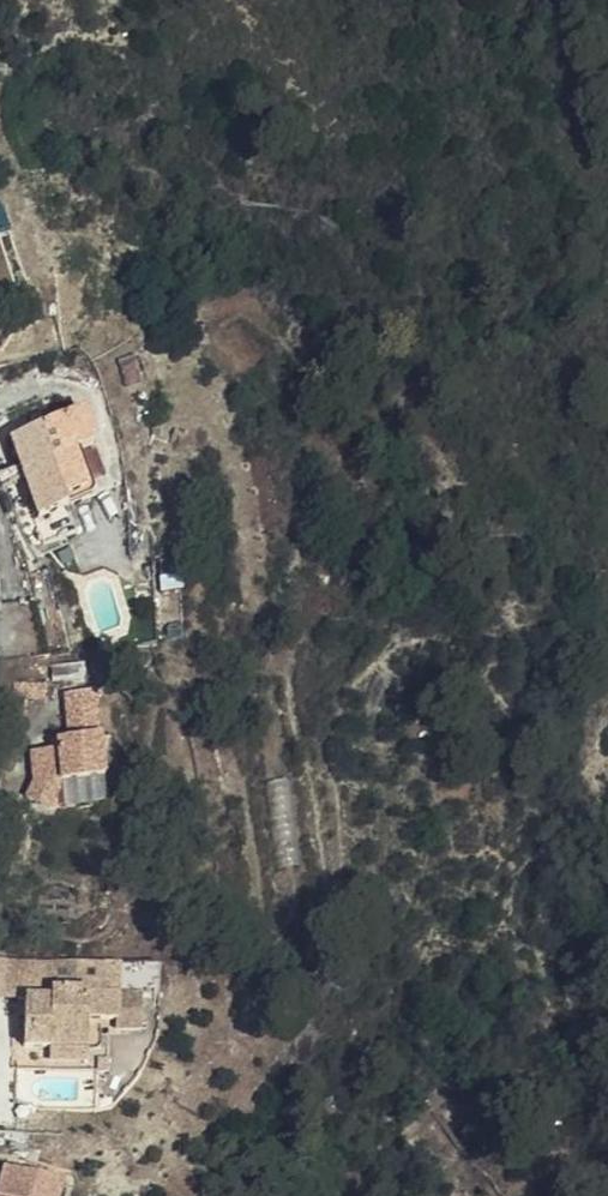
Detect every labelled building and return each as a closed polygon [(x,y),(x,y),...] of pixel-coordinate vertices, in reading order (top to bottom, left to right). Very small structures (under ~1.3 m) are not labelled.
[(79,409),(67,413),(75,444),(76,446),(91,441),(79,409)] [(75,444),(67,413),(7,436),(44,531),(74,521),(67,503),(62,491),(80,485),(68,449),(75,444)] [(62,491),(67,503),(89,494),(91,483),(76,446),(75,444),(68,449),(80,485),(62,491)] [(103,693),(65,695),(68,735),(106,732),(103,693)] [(103,736),(58,738),(55,749),(33,751),(32,773),(23,796),(44,804),(57,779),(102,778),(103,736)] [(70,963),(25,961),(24,1005),(45,1005),(67,1005),(70,963)] [(67,1005),(45,1005),(41,1058),(66,1058),(68,1047),(100,1048),(101,1028),(125,1030),(125,1036),(150,1035),(152,1007),(116,1004),(118,964),(113,964),(70,963),(67,1005)] [(68,1047),(66,1058),(65,1068),(99,1069),(100,1048),(68,1047)] [(60,1182),(1,1165),(0,1172),(0,1195),(56,1195),(60,1182)]
